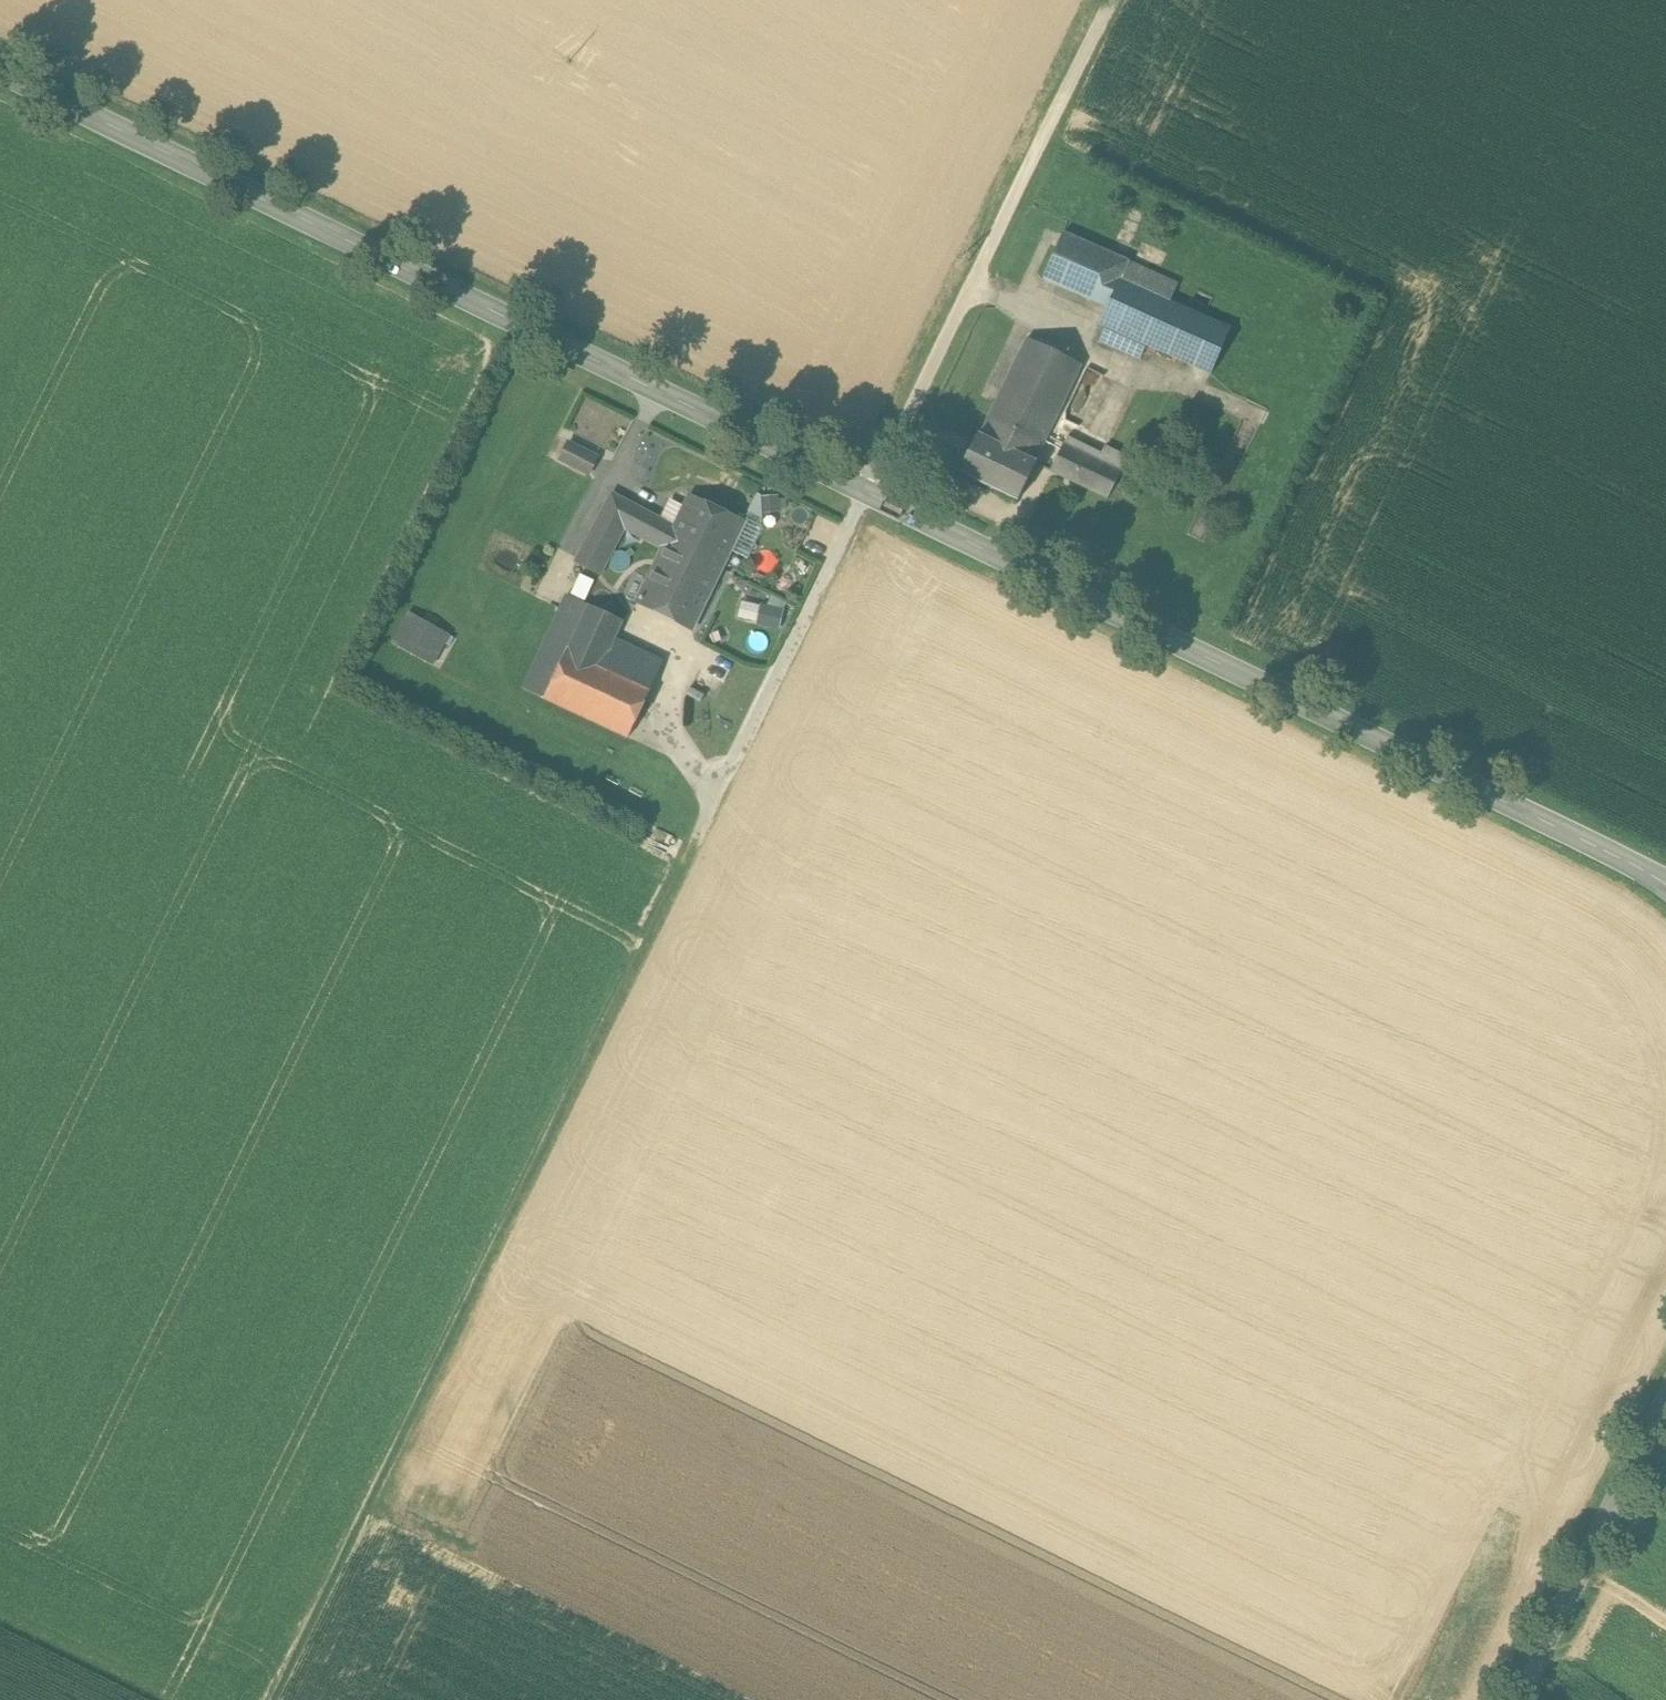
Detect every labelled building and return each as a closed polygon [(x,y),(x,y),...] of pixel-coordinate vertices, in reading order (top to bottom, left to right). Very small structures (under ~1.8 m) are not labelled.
[(1132,262),(1066,231),(1042,280),(1108,312),(1122,282),(1132,262)] [(1178,285),(1132,262),(1122,282),(1168,304),(1178,285)] [(1168,304),(1122,282),(1108,312),(1101,327),(1145,348),(1205,377),(1226,332),(1168,304)] [(1145,348),(1101,327),(1095,338),(1139,359),(1145,348)] [(1024,337),(978,433),(1037,461),(1082,365),(1024,337)] [(1037,461),(978,433),(959,473),(1018,501),(1037,461)] [(1127,456),(1105,445),(1102,452),(1067,436),(1063,442),(1121,470),(1127,456)] [(1121,470),(1063,442),(1050,471),(1107,498),(1121,470)] [(598,458),(568,443),(560,459),(590,474),(598,458)] [(613,495),(577,562),(600,574),(625,526),(603,515),(613,495)] [(661,520),(613,495),(603,515),(625,526),(661,546),(658,552),(663,554),(673,533),(675,527),(661,520)] [(760,497),(761,512),(780,511),(779,496),(760,497)] [(673,533),(726,559),(730,551),(744,523),(690,497),(685,508),(675,527),(673,533)] [(670,500),(661,520),(675,527),(685,508),(670,500)] [(576,522),(564,545),(576,551),(587,527),(576,522)] [(759,531),(744,523),(730,551),(746,558),(759,531)] [(726,559),(673,533),(663,554),(639,602),(693,629),(726,559)] [(579,576),(570,596),(584,603),(593,582),(579,576)] [(568,595),(524,689),(545,699),(569,648),(589,605),(584,603),(570,596),(568,595)] [(757,624),(780,628),(784,608),(761,603),(757,624)] [(624,621),(589,605),(569,648),(620,672),(632,647),(615,640),(624,621)] [(441,631),(409,615),(392,646),(424,663),(441,631)] [(664,663),(632,647),(620,672),(652,687),(664,663)] [(569,648),(545,699),(629,738),(652,687),(620,672),(569,648)]
